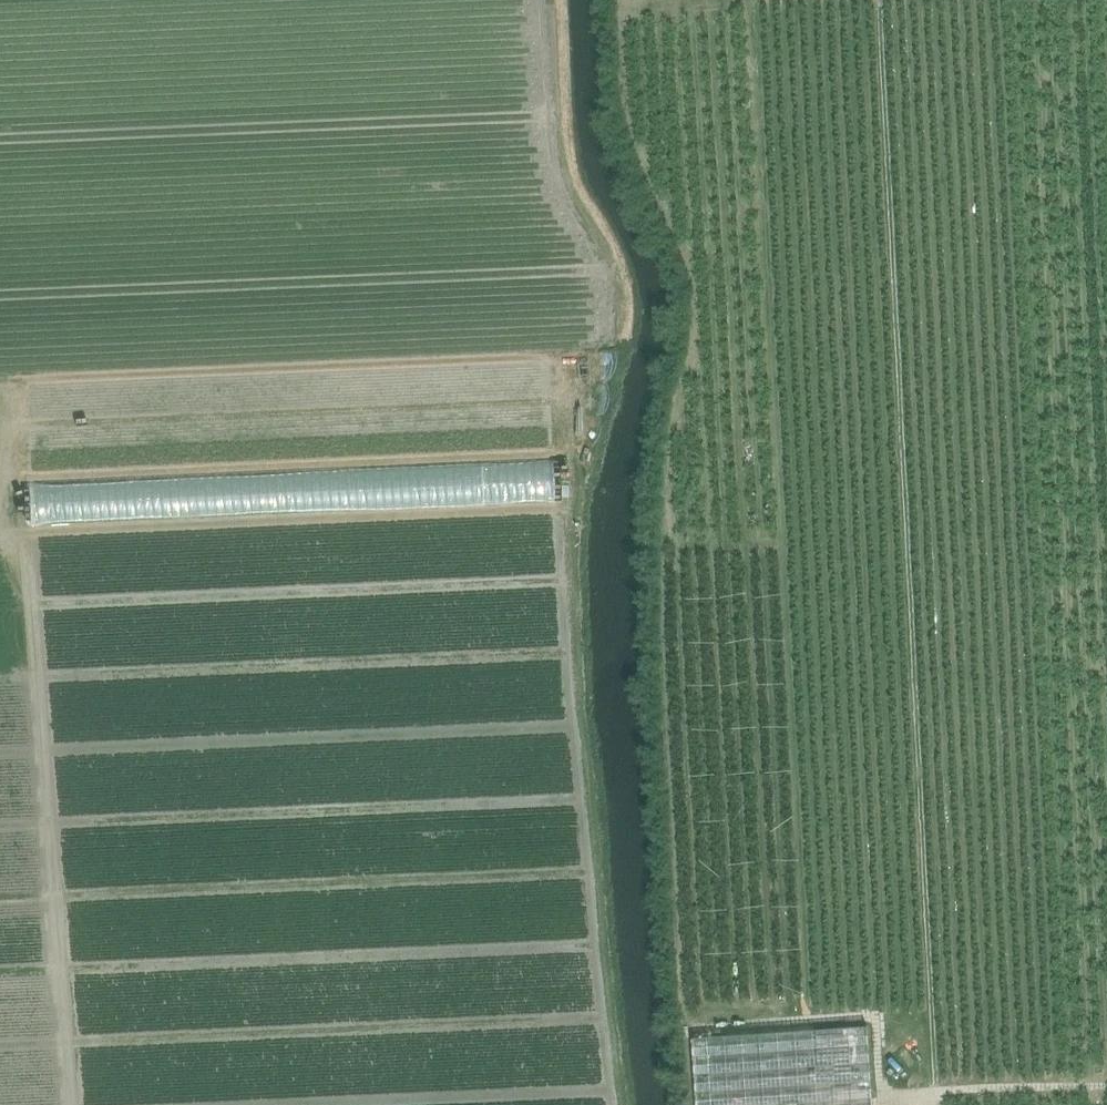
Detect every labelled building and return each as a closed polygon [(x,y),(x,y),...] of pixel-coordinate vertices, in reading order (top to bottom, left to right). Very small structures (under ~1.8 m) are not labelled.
[(844,1067),(711,1076),(712,1104),(847,1104),(844,1067)]
